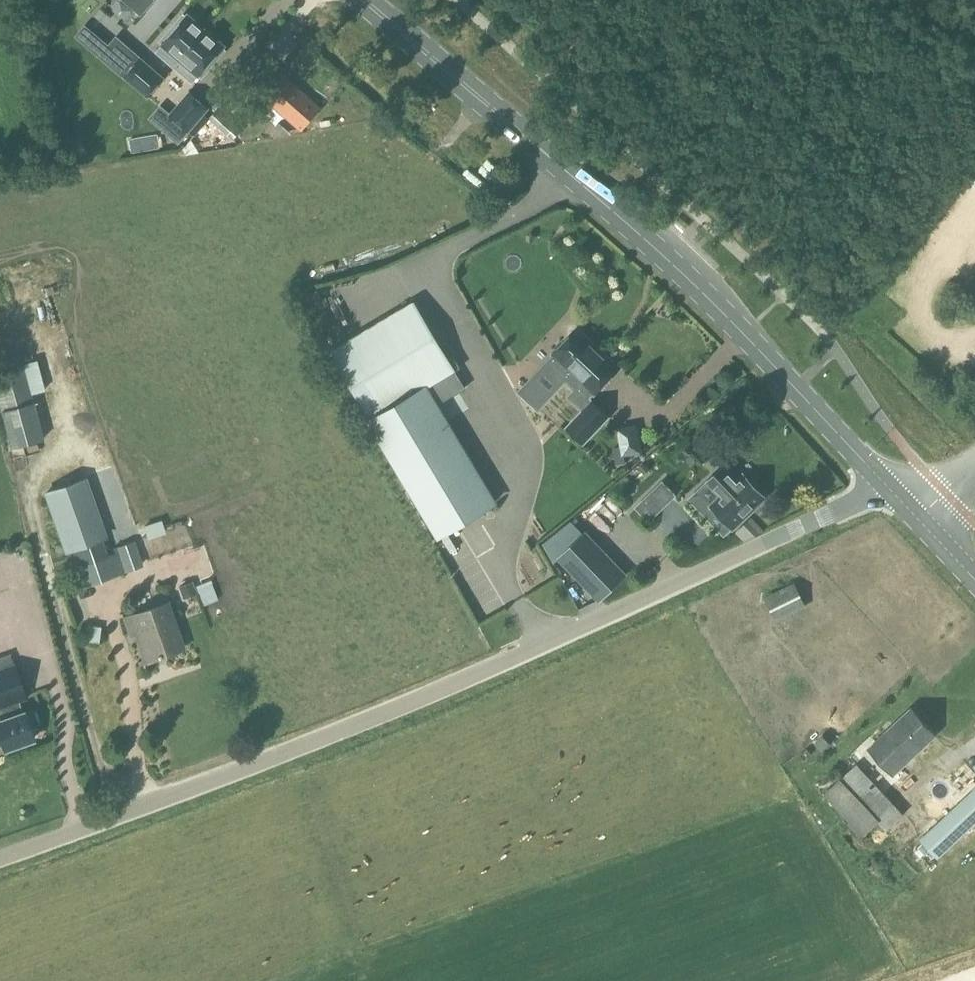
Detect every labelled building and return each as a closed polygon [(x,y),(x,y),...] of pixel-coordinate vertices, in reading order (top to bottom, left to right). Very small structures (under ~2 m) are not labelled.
[(142,16),(156,0),(123,0),(142,16)] [(164,44),(158,52),(193,82),(199,74),(203,77),(210,68),(207,65),(213,58),(216,61),(226,50),(222,47),(224,46),(189,16),(187,17),(184,14),(175,25),(178,28),(172,35),(169,32),(161,41),(164,44)] [(126,76),(149,96),(164,77),(141,58),(126,76)] [(315,102),(278,70),(256,95),(298,131),(318,107),(313,103),(315,102)] [(208,118),(232,141),(247,125),(234,113),(249,97),(233,81),(215,100),(220,105),(208,118)] [(190,93),(170,115),(189,131),(208,108),(190,93)] [(434,405),(464,387),(416,306),(335,355),(442,535),(493,504),(434,405)] [(470,341),(518,392),(544,368),(496,317),(470,341)] [(555,354),(549,361),(578,388),(571,395),(585,408),(569,426),(585,441),(609,415),(589,397),(594,390),(595,391),(619,365),(578,327),(554,353),(555,354)] [(0,389),(0,408),(11,450),(44,438),(29,382),(0,389)] [(637,424),(620,427),(625,453),(642,449),(637,424)] [(720,495),(710,505),(733,529),(765,498),(742,474),(738,477),(729,467),(711,485),(720,495)] [(109,497),(54,516),(80,591),(146,566),(138,541),(126,545),(109,497)] [(736,533),(743,540),(762,531),(750,519),(736,533)] [(452,552),(457,548),(448,534),(443,538),(452,552)] [(561,557),(601,598),(625,575),(585,534),(561,557)] [(176,583),(191,577),(197,593),(211,588),(205,570),(191,575),(188,567),(172,573),(176,583)] [(795,585),(766,598),(777,619),(804,606),(795,585)] [(168,603),(126,617),(133,636),(139,633),(141,641),(137,643),(144,662),(184,648),(168,603)] [(0,668),(0,708),(17,702),(26,699),(13,663),(0,668)] [(0,708),(0,747),(3,746),(5,752),(31,743),(17,702),(0,708)] [(911,707),(868,747),(893,774),(936,734),(911,707)] [(822,735),(815,742),(823,751),(830,743),(822,735)] [(857,763),(824,794),(863,836),(878,822),(886,831),(904,814),(857,763)] [(920,839),(937,859),(974,823),(974,787),(920,839)] [(893,861),(899,871),(923,856),(910,835),(895,844),(902,856),(893,861)]
